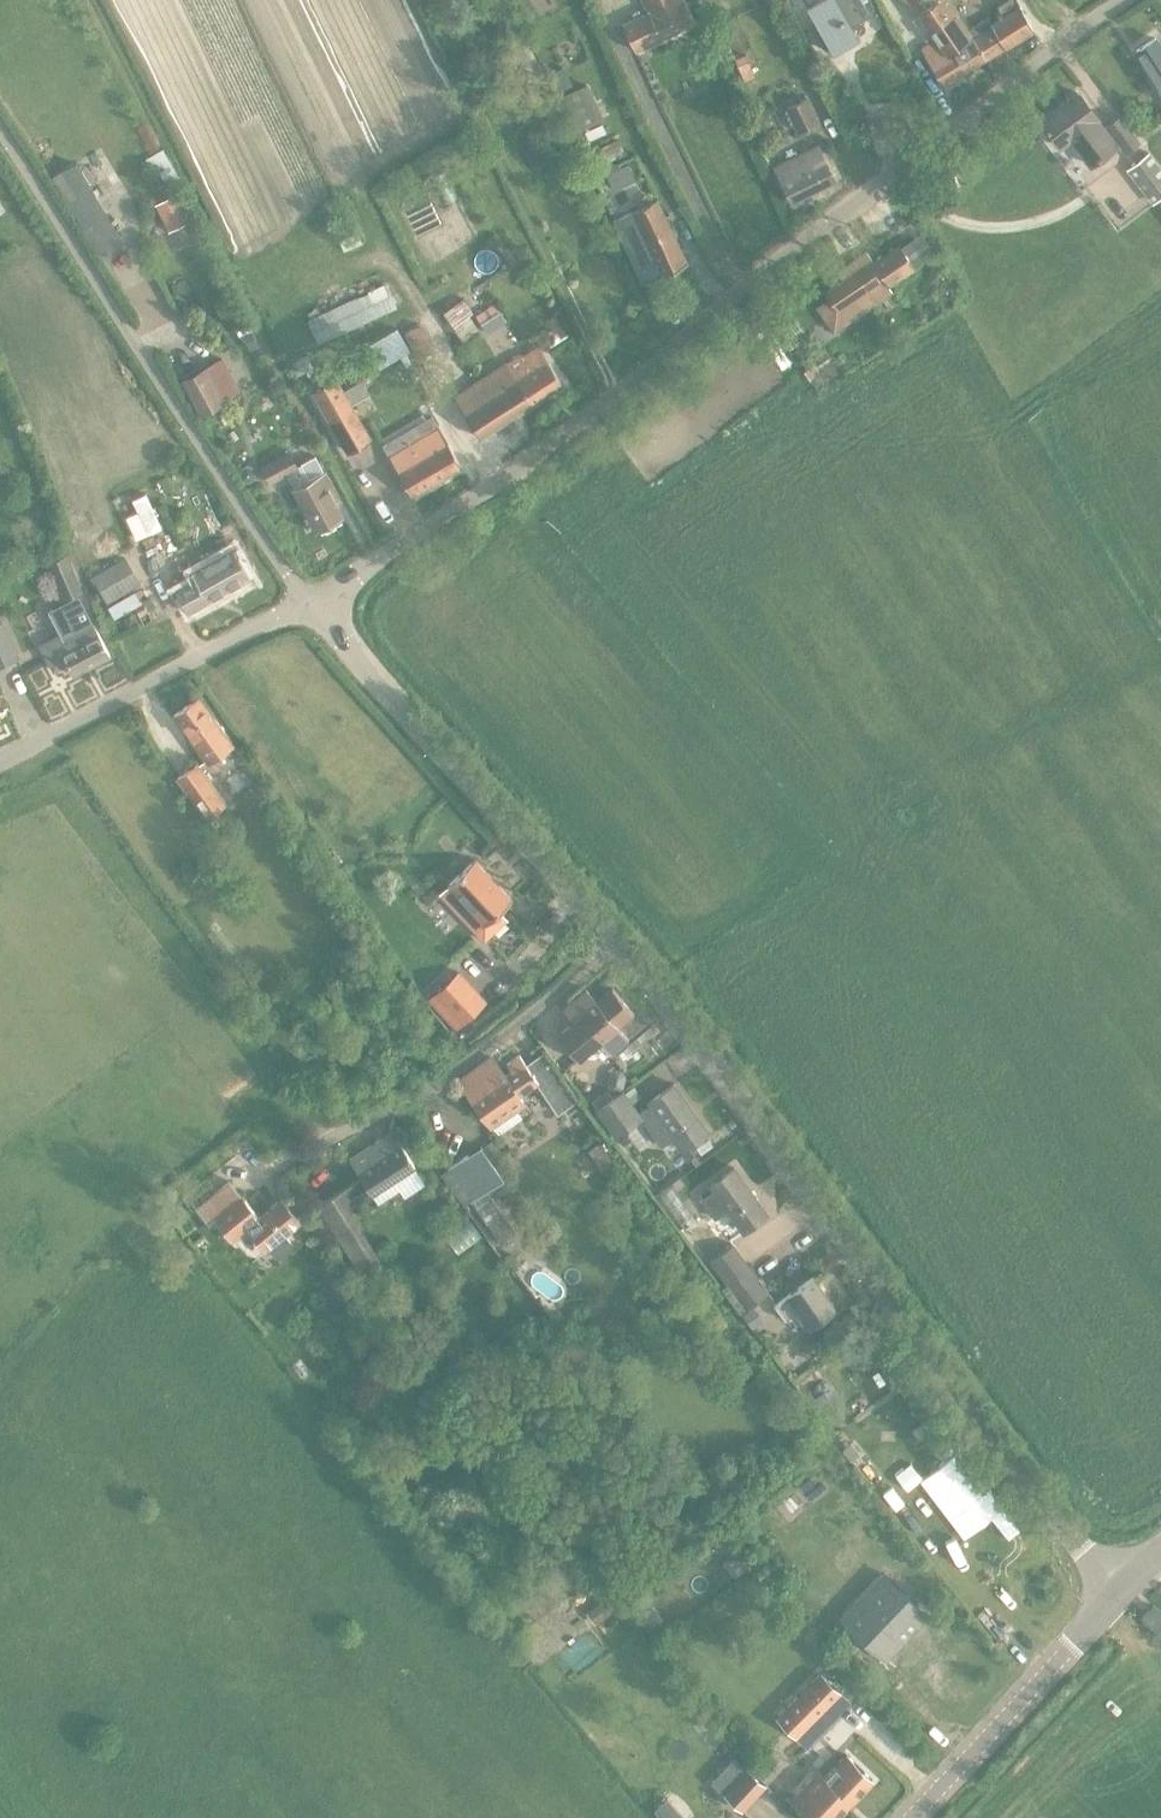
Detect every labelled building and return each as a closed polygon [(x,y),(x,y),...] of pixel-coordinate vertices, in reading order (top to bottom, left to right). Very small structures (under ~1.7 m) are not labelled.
[(636,49),(694,21),(684,0),(643,0),(648,11),(623,22),(635,49),(636,49)] [(805,6),(832,50),(845,43),(857,36),(851,26),(879,10),(873,0),(815,0),(805,6)] [(971,26),(956,0),(907,0),(920,10),(937,38),(920,48),(942,84),(989,56),(971,26)] [(971,26),(989,56),(1033,29),(1037,27),(1021,0),(1004,0),(1000,2),(1006,13),(995,19),(991,14),(971,26)] [(1154,38),(1137,49),(1160,88),(1160,48),(1154,38)] [(745,52),(734,55),(739,71),(750,67),(745,52)] [(562,67),(550,73),(560,96),(573,90),(562,67)] [(573,90),(560,96),(576,130),(601,119),(585,84),(573,90)] [(1102,127),(1095,118),(1097,116),(1078,91),(1040,120),(1059,146),(1070,137),(1090,163),(1114,146),(1120,153),(1138,139),(1119,114),(1102,127)] [(786,106),(798,130),(818,121),(806,96),(786,106)] [(773,165),(791,202),(836,180),(818,144),(773,165)] [(1148,150),(1125,168),(1152,202),(1160,195),(1160,168),(1148,150)] [(613,218),(642,281),(686,261),(656,198),(632,210),(613,218)] [(828,296),(816,304),(834,330),(873,303),(864,289),(883,276),(888,284),(935,253),(921,232),(901,246),(898,242),(873,259),(866,250),(837,270),(843,280),(825,292),(828,296)] [(492,303),(474,315),(480,323),(498,312),(492,303)] [(248,321),(235,327),(238,334),(251,328),(248,321)] [(368,340),(379,363),(406,349),(394,327),(368,340)] [(453,391),(478,432),(562,382),(541,346),(528,353),(525,349),(453,391)] [(306,353),(291,361),(298,374),(313,366),(306,353)] [(361,356),(347,364),(352,374),(367,366),(361,356)] [(183,383),(201,417),(224,404),(206,371),(183,383)] [(335,379),(314,391),(348,450),(369,437),(335,379)] [(438,424),(389,452),(399,471),(412,493),(461,464),(447,442),(438,424)] [(261,464),(270,482),(299,467),(289,449),(261,464)] [(309,477),(292,487),(316,529),(343,514),(334,498),(339,495),(315,454),(301,462),(309,477)] [(241,466),(239,472),(242,478),(248,480),(253,477),(255,471),(252,466),(247,464),(241,466)] [(176,588),(188,610),(250,575),(234,546),(190,570),(195,578),(176,588)] [(38,566),(41,574),(50,570),(62,598),(76,592),(82,606),(93,601),(87,587),(83,588),(67,552),(47,561),(47,562),(38,566)] [(91,575),(106,602),(140,583),(125,556),(91,575)] [(44,650),(53,669),(66,662),(72,673),(110,653),(97,629),(98,629),(90,617),(60,633),(63,640),(44,650)] [(174,713),(208,760),(232,742),(199,695),(174,713)] [(177,776),(205,815),(225,801),(197,762),(177,776)] [(472,910),(464,918),(476,930),(484,923),(511,898),(474,858),(447,883),(472,910)] [(459,967),(429,994),(442,1009),(447,1004),(460,1019),(485,996),(459,967)] [(557,1033),(578,1058),(599,1040),(610,1053),(628,1037),(618,1025),(634,1011),(612,986),(589,1006),(578,993),(562,1007),(573,1019),(557,1033)] [(492,1057),(460,1079),(490,1122),(498,1134),(522,1118),(511,1100),(537,1082),(557,1112),(575,1099),(543,1053),(527,1064),(520,1054),(507,1063),(512,1070),(505,1075),(492,1057)] [(609,1071),(607,1083),(611,1088),(617,1089),(622,1085),(624,1074),(620,1069),(614,1067),(609,1071)] [(615,1133),(616,1133),(641,1115),(654,1133),(666,1124),(682,1147),(707,1129),(673,1082),(653,1096),(649,1100),(650,1103),(638,1111),(622,1089),(614,1095),(598,1107),(597,1108),(615,1133)] [(608,1088),(592,1099),(598,1107),(614,1095),(608,1088)] [(362,1176),(318,1205),(360,1269),(378,1258),(347,1209),(373,1192),(394,1179),(399,1187),(404,1195),(425,1182),(414,1165),(392,1131),(350,1157),(362,1176)] [(600,1141),(589,1148),(602,1169),(613,1161),(600,1141)] [(450,1165),(472,1197),(470,1199),(501,1242),(517,1231),(486,1187),(503,1175),(482,1144),(450,1165)] [(701,1198),(715,1216),(727,1207),(743,1229),(767,1212),(734,1166),(710,1183),(714,1189),(701,1198)] [(214,1215),(233,1238),(248,1226),(266,1248),(268,1246),(276,1254),(282,1255),(291,1248),(291,1242),(284,1233),(300,1220),(281,1198),(260,1216),(241,1193),(214,1215)] [(711,1259),(727,1282),(750,1265),(749,1264),(742,1254),(734,1242),(711,1259)] [(750,1265),(727,1282),(744,1306),(767,1290),(752,1267),(750,1265)] [(774,1303),(785,1318),(798,1308),(809,1323),(834,1304),(813,1276),(774,1303)] [(742,1313),(752,1327),(764,1319),(753,1304),(742,1313)] [(923,1419),(912,1427),(920,1436),(930,1428),(923,1419)] [(851,1440),(843,1446),(852,1458),(860,1451),(851,1440)] [(885,1572),(843,1617),(885,1656),(899,1641),(926,1611),(899,1586),(885,1572)] [(644,1593),(628,1606),(646,1627),(662,1615),(644,1593)] [(609,1611),(606,1607),(601,1600),(600,1601),(590,1608),(598,1619),(609,1611)] [(1155,1626),(1160,1621),(1160,1612),(1153,1604),(1143,1614),(1155,1626)] [(820,1671),(776,1716),(797,1736),(807,1745),(820,1732),(810,1722),(841,1691),(820,1671)] [(846,1753),(828,1773),(854,1797),(872,1778),(846,1753)] [(723,1792),(741,1809),(766,1783),(748,1766),(723,1792)] [(828,1773),(825,1776),(818,1769),(791,1797),(814,1817),(834,1817),(854,1797),(828,1773)] [(662,1817),(685,1817),(667,1797),(654,1809),(662,1817)]
